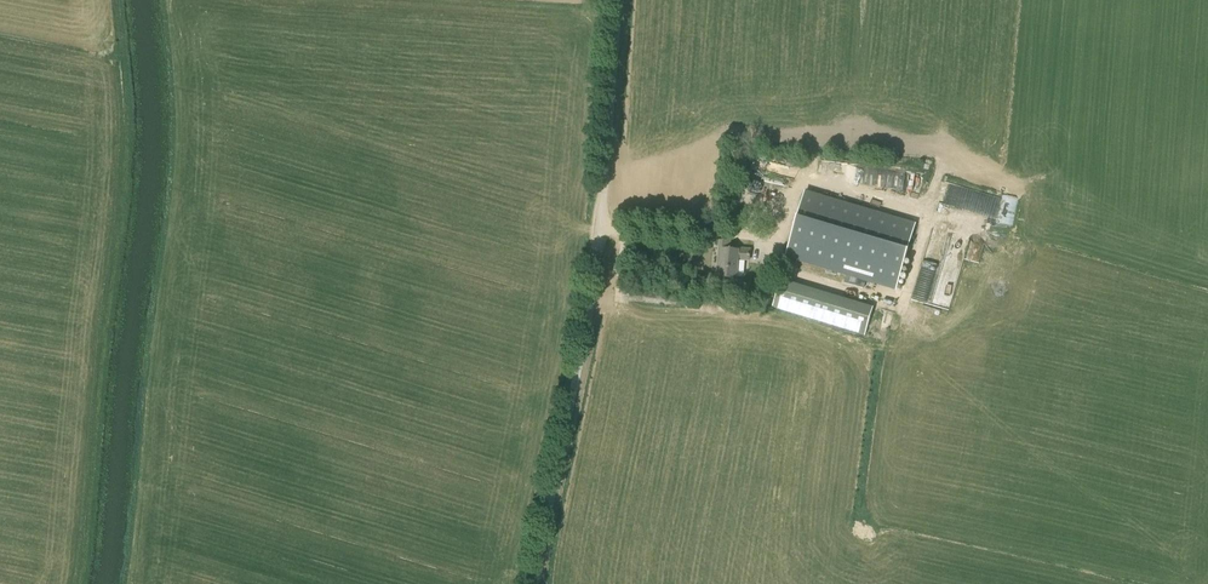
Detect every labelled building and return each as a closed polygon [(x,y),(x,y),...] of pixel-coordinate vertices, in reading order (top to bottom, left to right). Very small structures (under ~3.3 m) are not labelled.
[(951,204),(995,215),(1000,195),(956,184),(951,204)] [(897,288),(915,225),(805,193),(787,256),(847,273),(844,284),(863,289),(866,279),(897,288)] [(1002,194),(1000,207),(1016,210),(1018,196),(1002,194)] [(1000,208),(997,221),(1012,225),(1015,211),(1000,208)] [(720,278),(736,279),(738,260),(750,261),(751,250),(733,248),(733,250),(730,250),(731,242),(720,241),(718,262),(721,263),(720,278)] [(873,307),(781,279),(772,308),(865,336),(873,307)]
